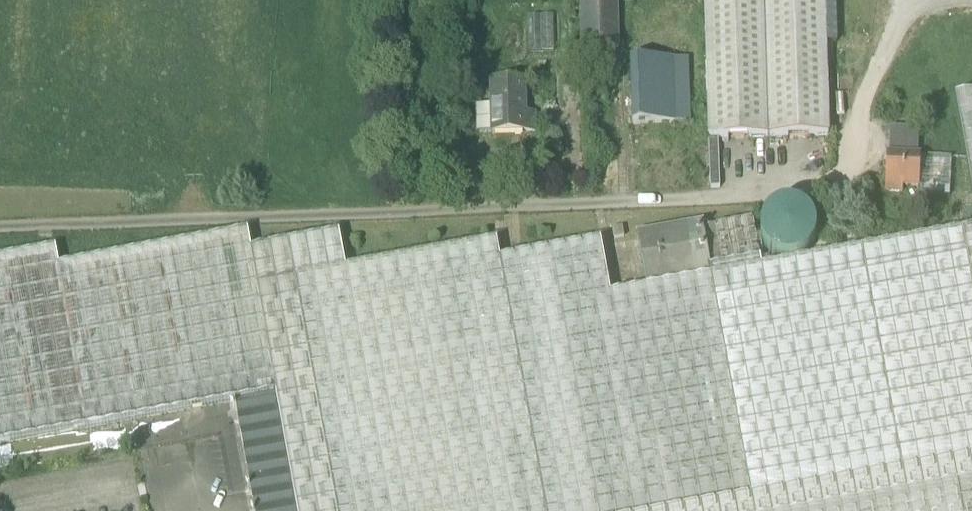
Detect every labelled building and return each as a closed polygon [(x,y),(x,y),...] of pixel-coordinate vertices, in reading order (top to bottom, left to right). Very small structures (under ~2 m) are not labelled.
[(824,4),(824,0),(704,0),(708,139),(709,139),(710,188),(720,188),(719,139),(828,136),(826,65),(834,65),(833,44),(838,44),(837,4),(824,4)] [(581,51),(619,50),(617,2),(580,3),(581,51)] [(552,49),(551,14),(530,15),(531,49),(552,49)] [(689,59),(673,60),(631,61),(633,125),(691,124),(689,59)] [(491,83),(491,105),(475,105),(476,133),(535,132),(534,114),(525,115),(524,82),(491,83)] [(954,96),(971,195),(971,93),(954,96)] [(890,128),(889,155),(887,155),(886,192),(902,193),(903,187),(918,188),(918,196),(950,197),(951,158),(917,156),(919,129),(890,128)] [(646,289),(761,268),(752,219),(703,228),(701,223),(636,235),(646,289)] [(623,228),(613,230),(615,239),(625,238),(623,228)] [(59,267),(56,249),(0,260),(0,444),(235,401),(255,510),(971,510),(971,229),(761,268),(646,289),(610,295),(601,242),(500,260),(497,243),(346,270),(340,234),(251,250),(248,232),(59,267)]
